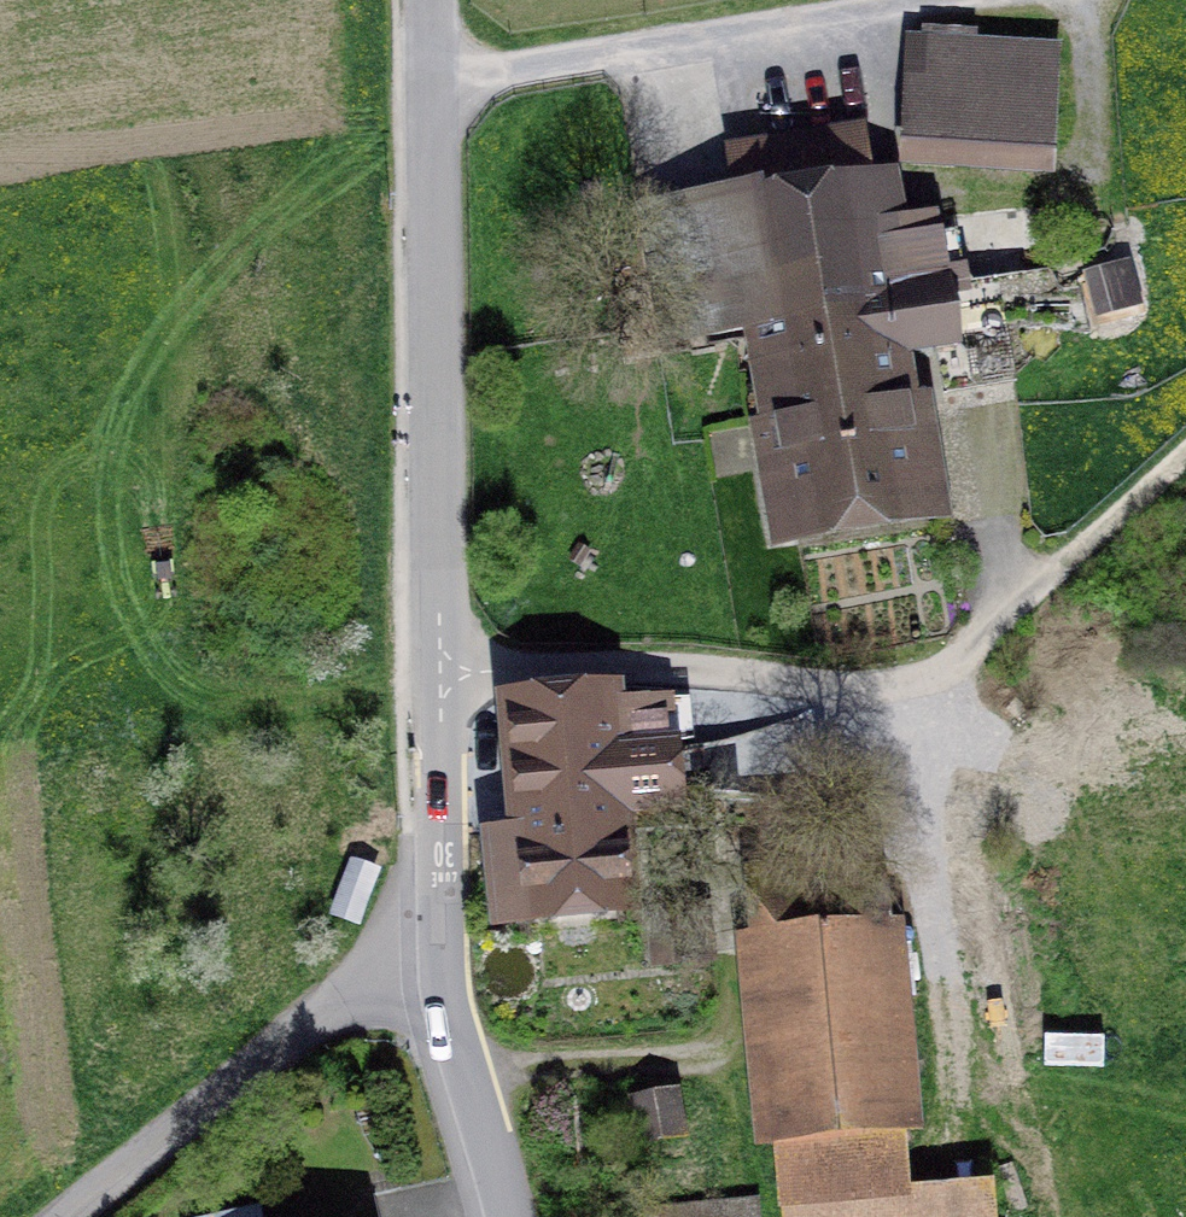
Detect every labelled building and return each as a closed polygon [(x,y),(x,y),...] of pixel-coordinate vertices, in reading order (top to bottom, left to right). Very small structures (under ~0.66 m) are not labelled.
[(903,168),(1049,180),(1059,56),(914,44),(903,168)] [(739,341),(772,560),(949,534),(896,179),(639,217),(659,353),(739,341)] [(1082,286),(1097,329),(1142,313),(1127,270),(1082,286)] [(626,696),(502,707),(513,832),(486,835),(495,929),(641,915),(633,828),(697,822),(690,753),(631,759),(626,696)] [(736,942),(753,1151),(777,1150),(782,1216),(997,1216),(995,1189),(911,1196),(907,1140),(924,1138),(907,928),(736,942)] [(683,1135),(672,1095),(633,1105),(643,1146),(683,1135)] [(757,1203),(636,1216),(759,1216),(757,1203)]
